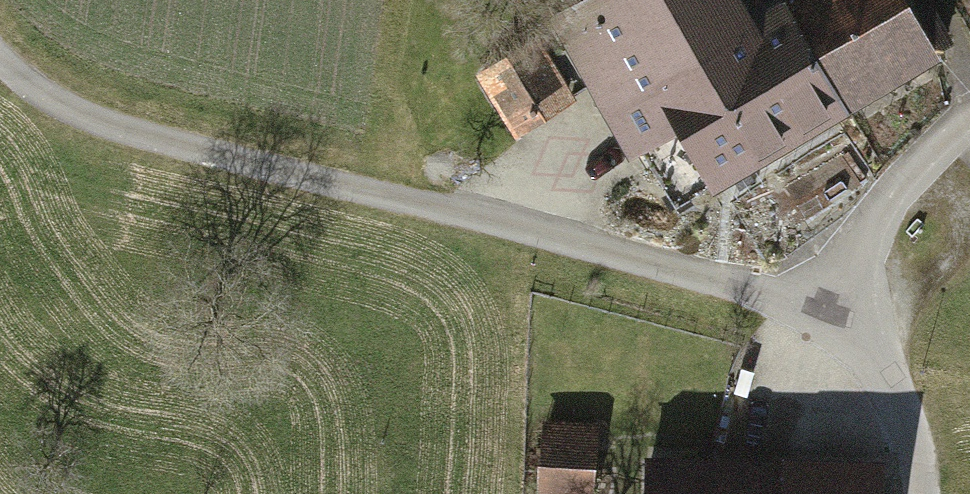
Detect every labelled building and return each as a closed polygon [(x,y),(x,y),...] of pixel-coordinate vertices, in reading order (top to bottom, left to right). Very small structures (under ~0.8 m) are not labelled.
[(845,112),(779,0),(763,0),(639,72),(646,83),(605,106),(633,154),(674,130),(709,191),(845,112)] [(845,112),(954,48),(926,0),(779,0),(845,112)] [(476,76),(508,136),(570,103),(538,43),(476,76)] [(596,428),(542,426),(539,493),(594,493),(596,428)] [(644,493),(881,493),(882,461),(646,453),(644,493)]
